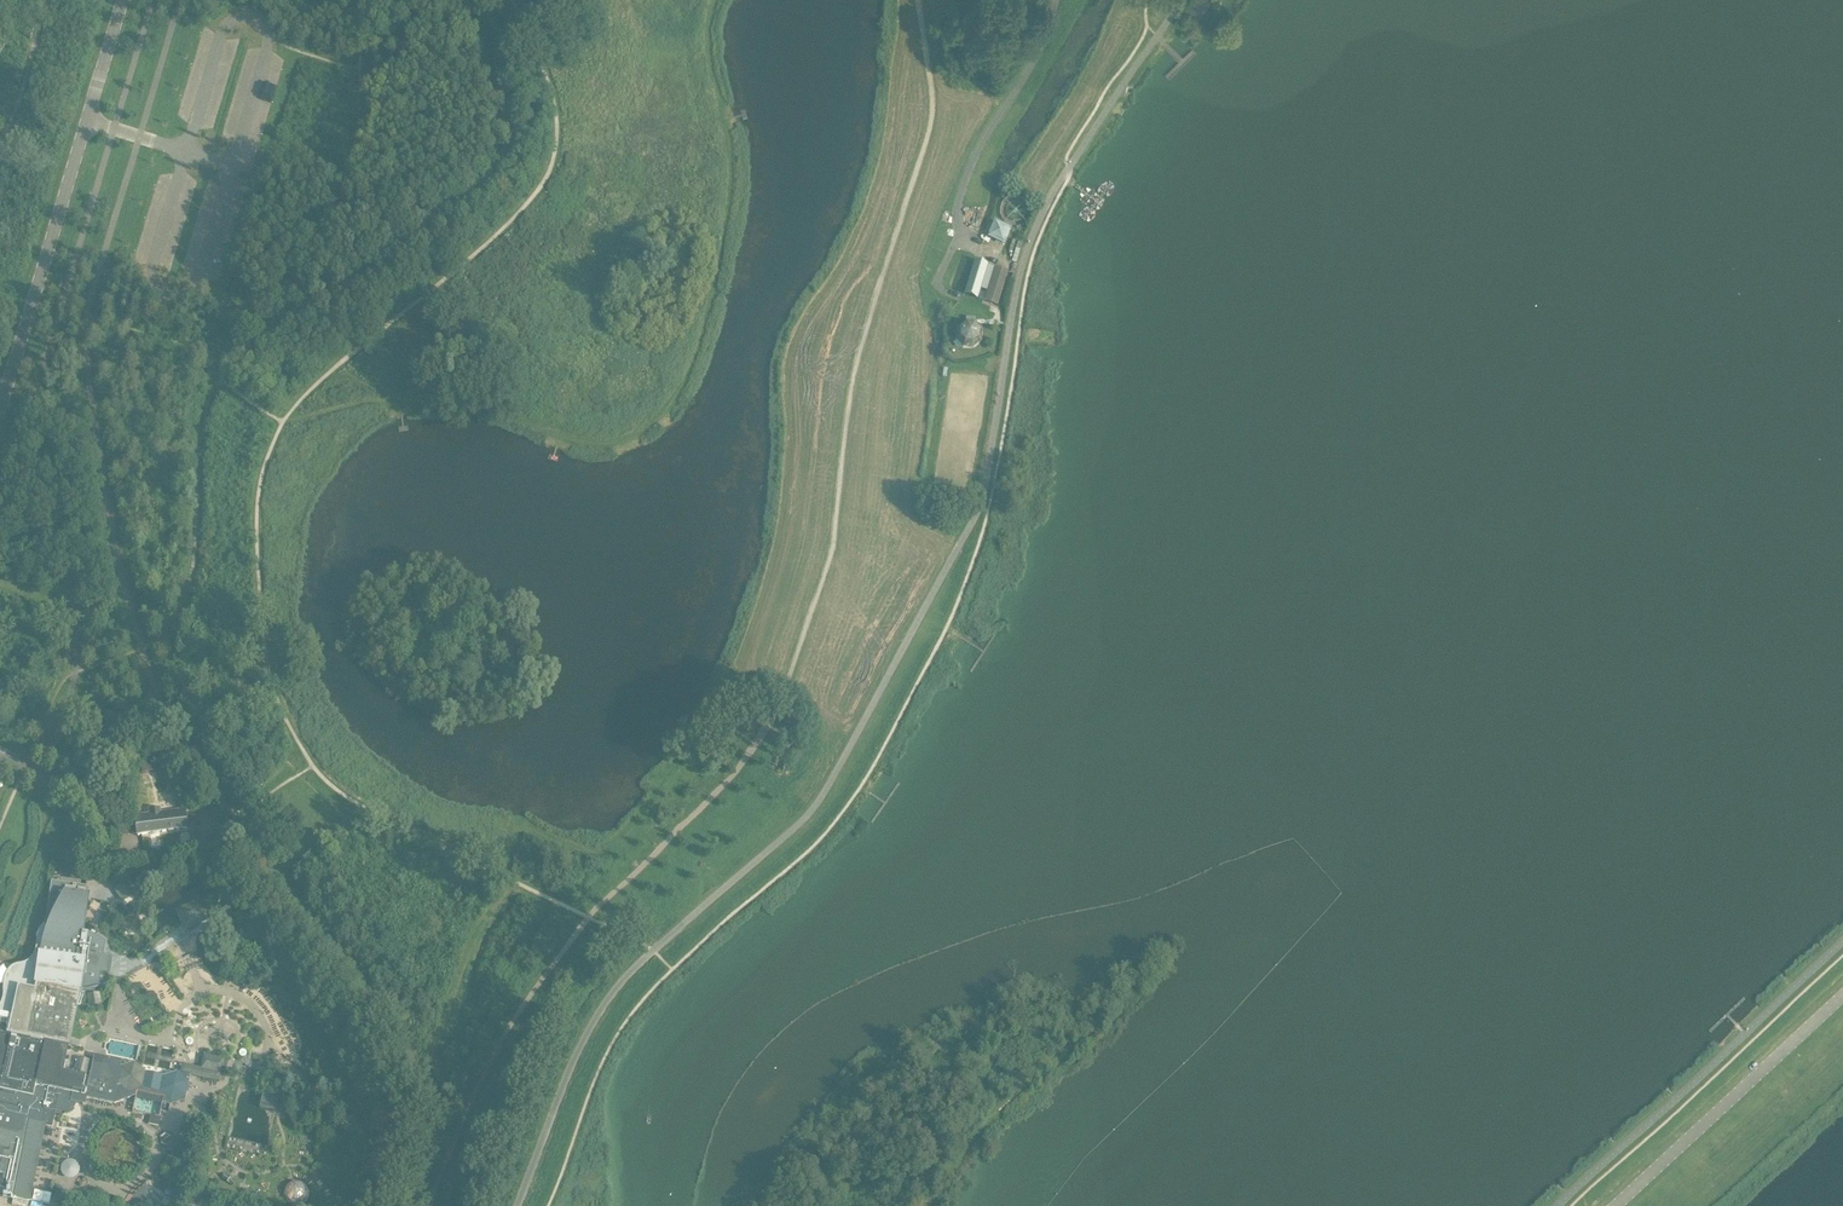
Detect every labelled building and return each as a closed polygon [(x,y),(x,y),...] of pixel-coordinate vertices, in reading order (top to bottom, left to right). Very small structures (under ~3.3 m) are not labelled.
[(1196,16),(1206,0),(1196,0),(1189,11),(1196,16)] [(964,294),(977,299),(980,289),(987,291),(984,301),(998,305),(1008,271),(995,267),(994,268),(988,266),(988,265),(975,261),(964,294)] [(982,342),(983,332),(977,324),(965,323),(958,330),(956,329),(956,332),(957,333),(956,338),(962,348),(975,349),(982,342)] [(154,758),(140,760),(142,773),(156,771),(154,758)] [(161,815),(162,828),(178,826),(178,830),(187,829),(185,812),(161,815)] [(162,828),(161,815),(136,818),(139,835),(148,834),(147,830),(162,828)] [(217,839),(198,842),(200,857),(219,855),(217,839)] [(153,869),(137,871),(139,884),(155,882),(153,869)] [(136,893),(128,880),(114,888),(122,901),(136,893)] [(108,974),(109,972),(110,971),(110,968),(110,967),(111,965),(111,963),(111,962),(110,960),(110,959),(102,958),(104,945),(88,936),(83,935),(89,897),(85,896),(86,887),(51,882),(46,917),(46,919),(45,920),(45,921),(43,925),(39,930),(38,931),(37,933),(37,935),(36,937),(36,947),(36,948),(36,949),(36,951),(35,953),(34,956),(33,957),(32,958),(31,959),(30,960),(28,961),(26,963),(23,964),(22,964),(20,964),(19,965),(17,965),(15,966),(13,967),(11,969),(10,970),(8,972),(7,973),(6,976),(5,978),(4,984),(3,986),(3,988),(3,990),(3,992),(3,993),(3,995),(3,997),(3,999),(2,1000),(2,1002),(1,1003),(0,1005),(0,1165),(0,1168),(0,1173),(4,1174),(3,1180),(6,1180),(3,1197),(13,1199),(13,1196),(30,1199),(45,1124),(52,1125),(54,1115),(65,1117),(66,1118),(68,1122),(70,1125),(71,1123),(74,1120),(75,1116),(75,1113),(75,1109),(74,1107),(75,1103),(85,1105),(86,1098),(87,1093),(52,1085),(60,1044),(69,1046),(80,991),(98,987),(100,974),(108,975),(108,974)] [(178,912),(185,928),(205,920),(199,904),(178,912)] [(135,917),(124,922),(129,933),(140,928),(135,917)] [(87,995),(88,1005),(95,1004),(101,1003),(99,993),(87,995)] [(134,1062),(120,1067),(117,1083),(127,1093),(142,1088),(159,1092),(171,1101),(185,1098),(190,1076),(216,1082),(220,1081),(224,1060),(203,1055),(201,1069),(182,1065),(181,1073),(177,1072),(163,1077),(144,1073),(134,1062)] [(77,1056),(74,1070),(88,1073),(91,1059),(77,1056)] [(86,1098),(115,1104),(135,1096),(136,1091),(163,1097),(161,1104),(170,1106),(184,1101),(185,1098),(171,1101),(159,1092),(142,1088),(127,1093),(117,1083),(120,1067),(121,1061),(107,1058),(106,1065),(93,1062),(87,1093),(86,1098)] [(315,1088),(301,1094),(308,1108),(321,1102),(315,1088)] [(62,1129),(62,1131),(58,1131),(57,1138),(60,1139),(60,1142),(70,1144),(72,1131),(62,1129)]
